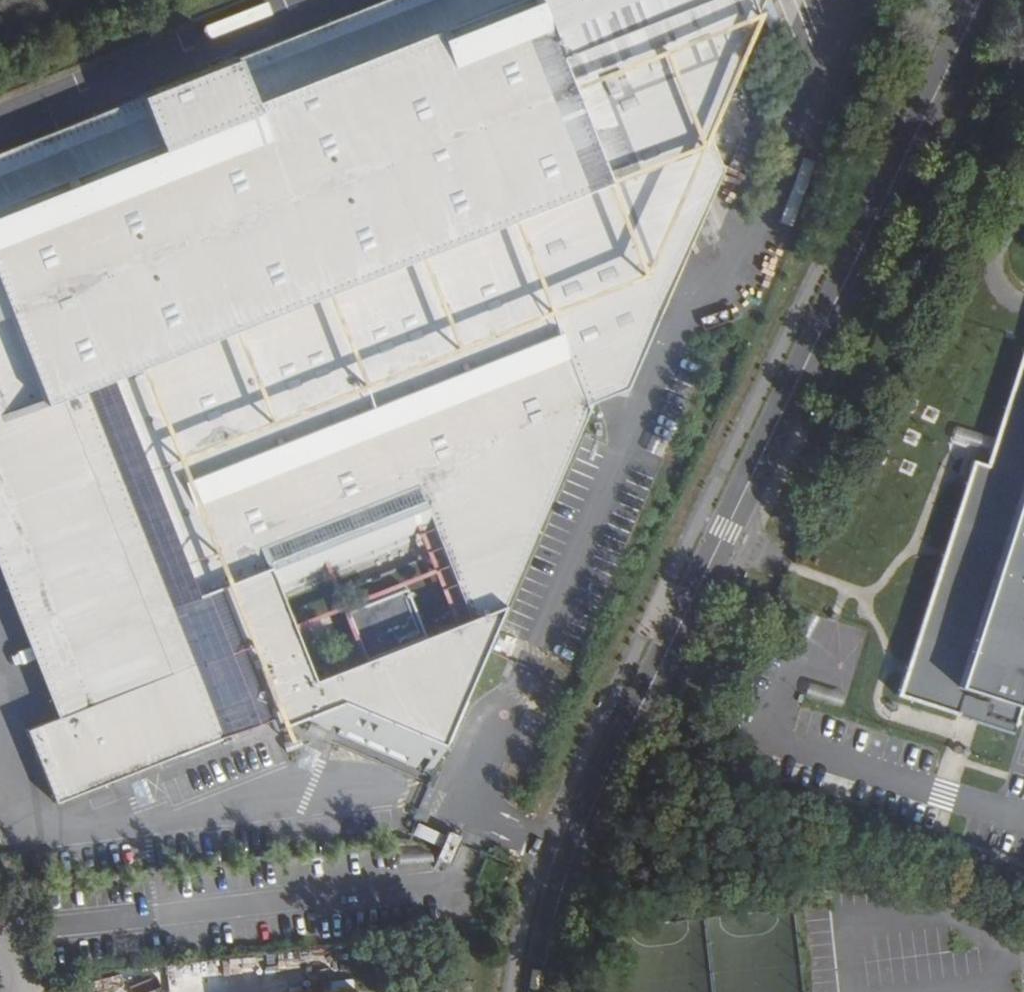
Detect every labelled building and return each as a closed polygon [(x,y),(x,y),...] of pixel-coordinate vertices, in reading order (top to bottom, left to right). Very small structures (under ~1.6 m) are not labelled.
[(543,310),(509,219),(603,179),(532,0),(461,0),(0,182),(0,565),(60,715),(30,728),(58,799),(270,716),(274,726),(300,715),(434,772),(485,651),(615,340),(543,310)] [(996,461),(992,474),(977,469),(950,555),(905,695),(1015,730),(1023,701),(1023,373),(996,461)] [(448,831),(436,859),(450,865),(462,837),(448,831)]
